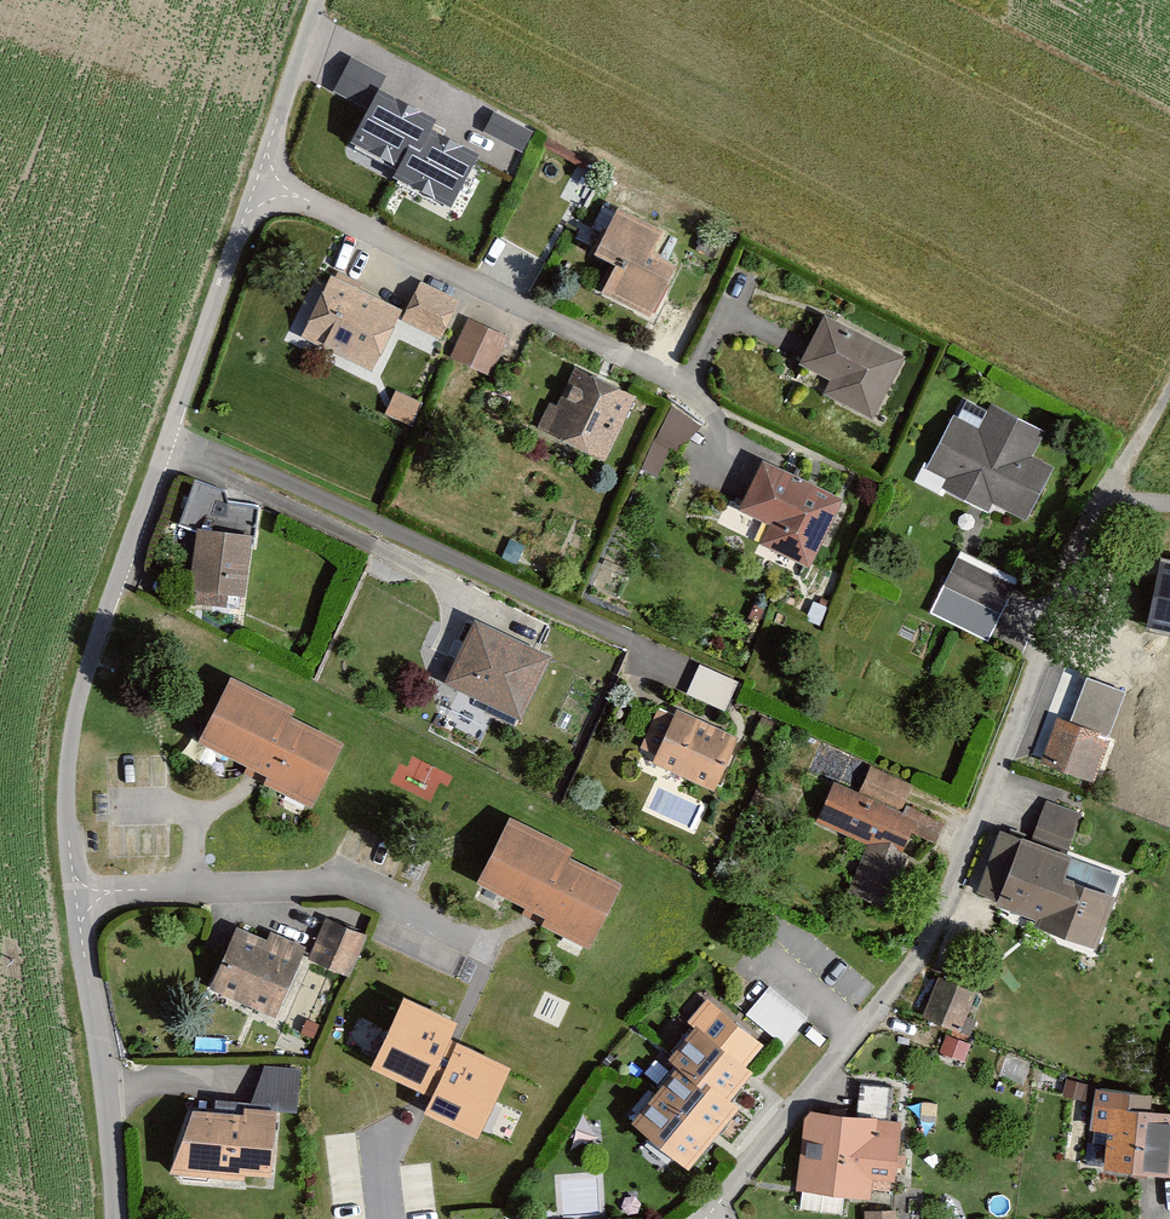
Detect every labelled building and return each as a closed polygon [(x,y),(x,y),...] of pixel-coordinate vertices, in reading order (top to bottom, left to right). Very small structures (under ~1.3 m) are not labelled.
[(333,86),(357,100),(378,66),(353,52),(333,86)] [(437,111),(379,81),(351,135),(398,159),(409,137),(420,143),(432,120),(437,111)] [(432,120),(420,143),(409,137),(398,159),(393,169),(451,199),(480,144),(432,120)] [(662,224),(616,201),(595,244),(617,255),(602,285),(651,309),(678,256),(652,243),(662,224)] [(401,307),(330,272),(301,332),(372,366),(401,307)] [(459,298),(420,279),(402,317),(441,335),(459,298)] [(509,324),(471,310),(455,352),(493,366),(509,324)] [(903,352),(823,314),(801,361),(837,377),(830,392),(874,412),(903,352)] [(603,450),(634,394),(584,367),(553,422),(603,450)] [(398,386),(389,407),(414,418),(423,397),(398,386)] [(1030,452),(1043,425),(988,398),(979,415),(959,406),(929,466),(945,473),(941,481),(989,505),(992,498),(1026,514),(1051,462),(1030,452)] [(842,491),(763,454),(738,505),(775,522),(767,539),(809,559),(842,491)] [(180,521),(196,524),(190,584),(245,592),(251,532),(257,532),(259,502),(228,498),(225,486),(195,476),(180,521)] [(1160,555),(1148,623),(1169,626),(1169,557),(1160,555)] [(990,632),(1012,583),(954,557),(932,605),(990,632)] [(549,651),(472,618),(447,676),(523,710),(549,651)] [(701,661),(688,690),(727,707),(740,678),(701,661)] [(1130,683),(1071,662),(1050,718),(1054,719),(1107,738),(1110,740),(1130,683)] [(292,701),(230,672),(200,736),(246,757),(241,766),(313,799),(343,735),(288,709),(292,701)] [(736,734),(671,707),(650,756),(716,783),(736,734)] [(1107,738),(1054,719),(1040,758),(1093,777),(1107,738)] [(860,788),(834,777),(816,819),(867,841),(847,888),(886,905),(909,851),(904,848),(911,830),(934,840),(944,818),(903,801),(912,781),(870,763),(860,788)] [(573,842),(511,811),(478,878),(525,901),(522,907),(588,940),(620,877),(568,851),(573,842)] [(1096,941),(1116,887),(1065,868),(1073,848),(1022,829),(996,897),(1040,913),(1037,920),(1096,941)] [(328,914),(309,955),(349,973),(367,932),(328,914)] [(267,935),(235,921),(208,982),(278,1012),(308,944),(270,927),(267,935)] [(972,984),(939,974),(927,1013),(959,1023),(972,984)] [(459,1007),(403,981),(369,1055),(430,1084),(422,1101),(479,1127),(513,1056),(450,1026),(459,1007)] [(770,982),(747,1011),(787,1042),(810,1014),(770,982)] [(679,1059),(632,1114),(688,1161),(705,1141),(720,1124),(740,1100),(730,1092),(734,1087),(753,1065),(696,1016),(667,1049),(679,1059)] [(943,1051),(968,1057),(973,1038),(947,1032),(943,1051)] [(257,1100),(298,1105),(303,1065),(262,1060),(257,1100)] [(1150,1102),(1151,1088),(1096,1083),(1090,1125),(1107,1127),(1103,1164),(1169,1173),(1169,1107),(1150,1102)] [(280,1106),(193,1102),(169,1166),(271,1170),(280,1106)] [(878,1112),(812,1105),(804,1112),(796,1186),(870,1194),(871,1173),(894,1177),(900,1119),(876,1117),(878,1112)] [(559,1171),(560,1210),(606,1208),(605,1170),(559,1171)] [(869,1208),(870,1218),(897,1218),(896,1207),(869,1208)]
